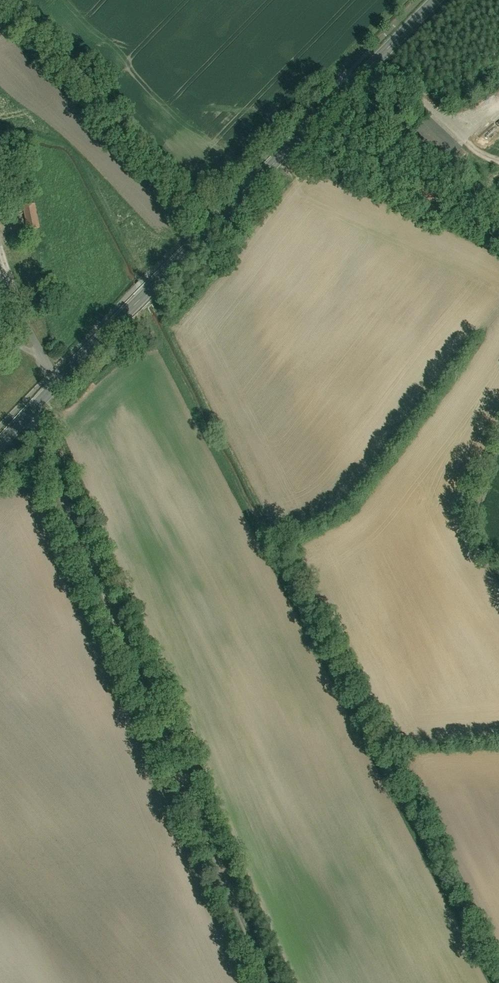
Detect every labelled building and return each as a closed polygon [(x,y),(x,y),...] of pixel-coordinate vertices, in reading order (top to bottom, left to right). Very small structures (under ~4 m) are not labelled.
[(445,162),(458,147),(424,115),(415,125),(416,126),(411,131),(445,162)] [(458,148),(446,162),(452,167),(464,152),(458,148)] [(37,202),(23,205),(28,227),(41,225),(37,202)]
